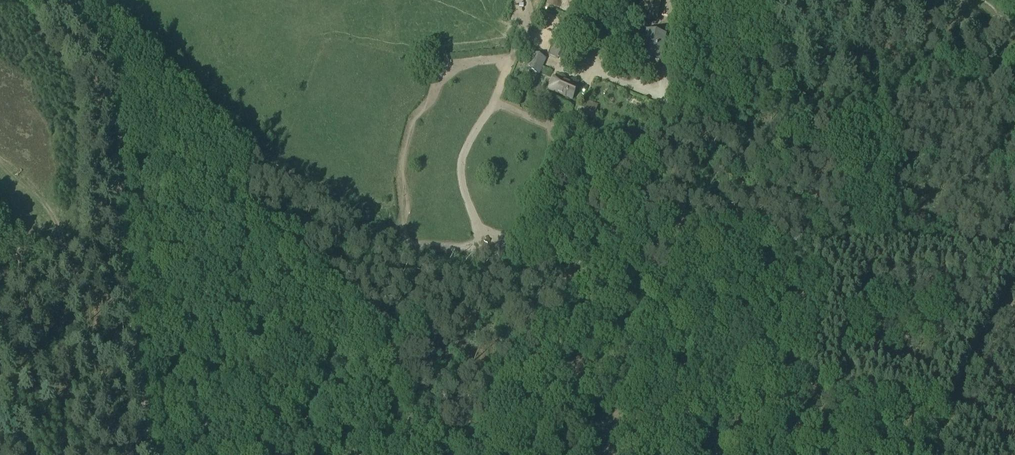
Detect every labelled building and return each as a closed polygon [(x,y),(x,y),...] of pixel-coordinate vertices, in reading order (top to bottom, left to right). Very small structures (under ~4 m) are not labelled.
[(644,22),(655,25),(662,0),(650,0),(644,22)] [(642,58),(658,61),(660,61),(664,37),(646,34),(642,58)] [(555,43),(549,55),(566,63),(571,51),(555,43)] [(533,54),(526,69),(539,74),(545,59),(533,54)] [(642,58),(640,64),(657,68),(658,61),(642,58)] [(553,80),(549,90),(572,100),(577,90),(553,80)] [(583,98),(576,113),(592,119),(598,105),(583,98)] [(143,174),(145,185),(160,181),(158,170),(143,174)] [(269,340),(264,343),(267,349),(273,346),(269,340)]
